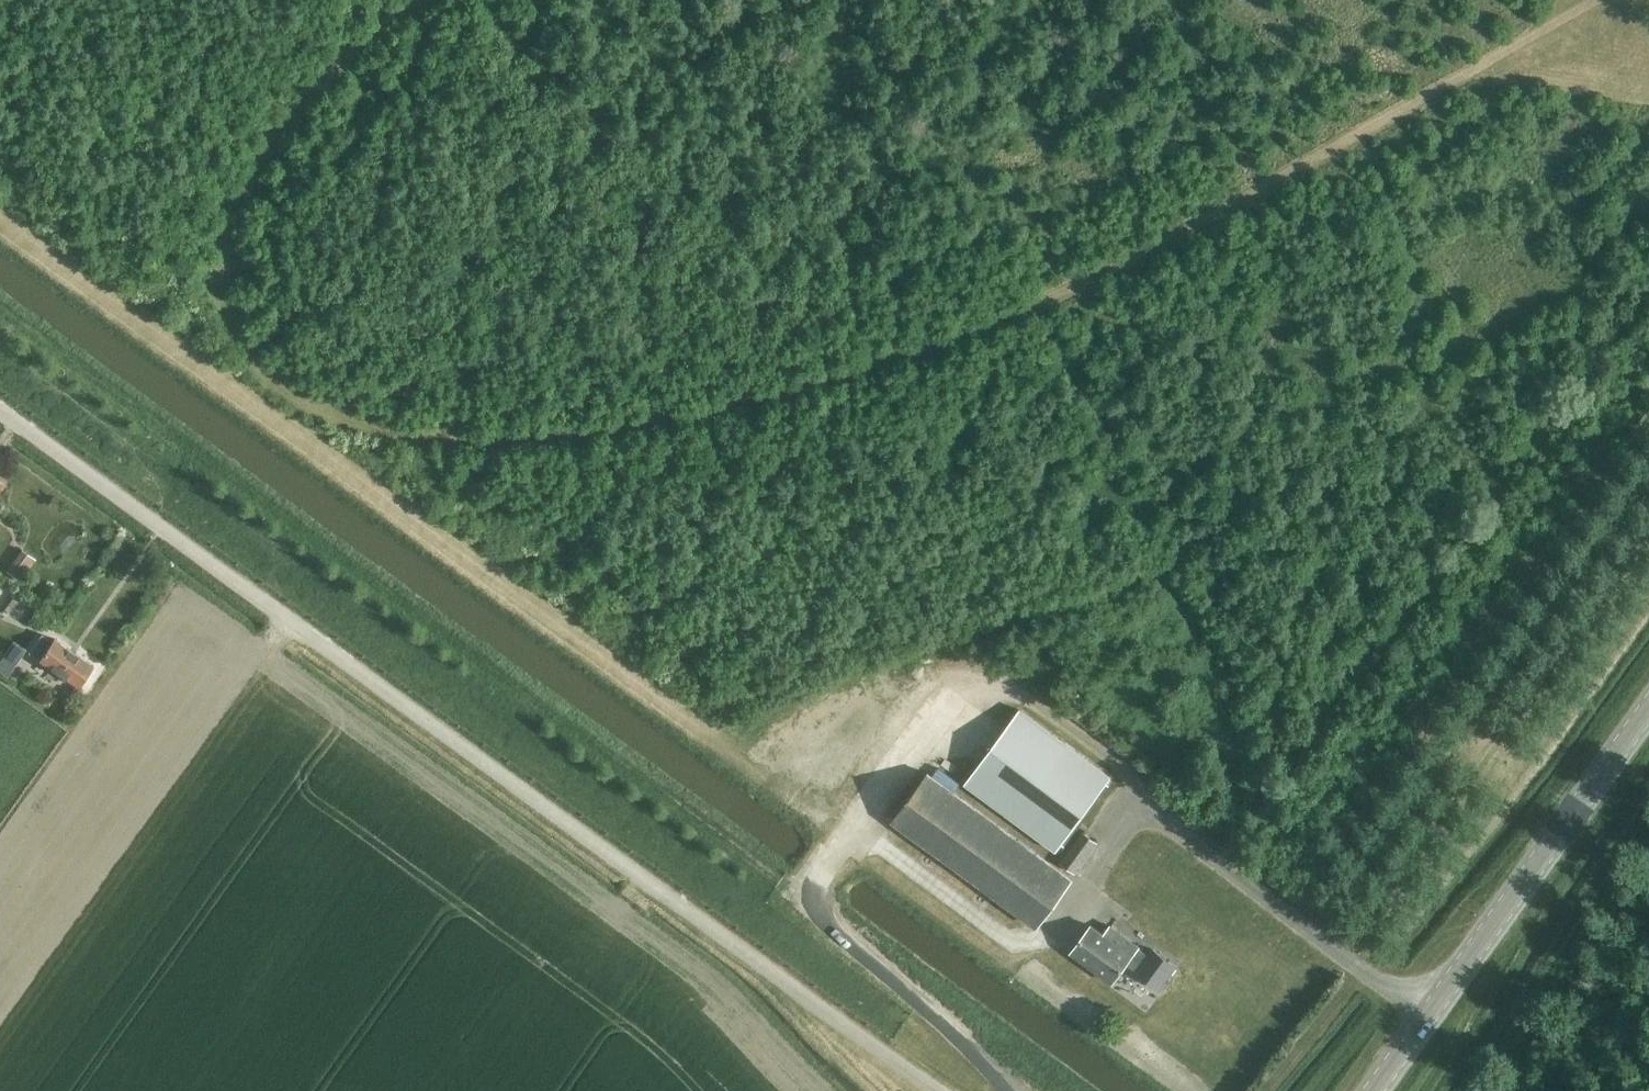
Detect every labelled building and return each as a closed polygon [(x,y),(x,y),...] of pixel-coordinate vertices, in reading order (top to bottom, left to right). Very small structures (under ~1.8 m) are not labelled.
[(19,558),(8,572),(18,579),(28,564),(19,558)] [(78,687),(93,666),(55,638),(52,641),(43,634),(30,652),(78,687)] [(15,639),(5,652),(16,660),(26,647),(15,639)] [(1056,850),(1110,776),(1019,709),(965,782),(1056,850)] [(1071,878),(956,794),(927,772),(892,820),(1035,926),(1071,878)] [(1075,872),(1097,842),(1083,832),(1061,861),(1075,872)] [(1091,924),(1071,952),(1111,982),(1125,963),(1136,970),(1135,972),(1158,989),(1176,965),(1152,948),(1148,954),(1138,947),(1139,946),(1110,925),(1104,934),(1091,924)]
